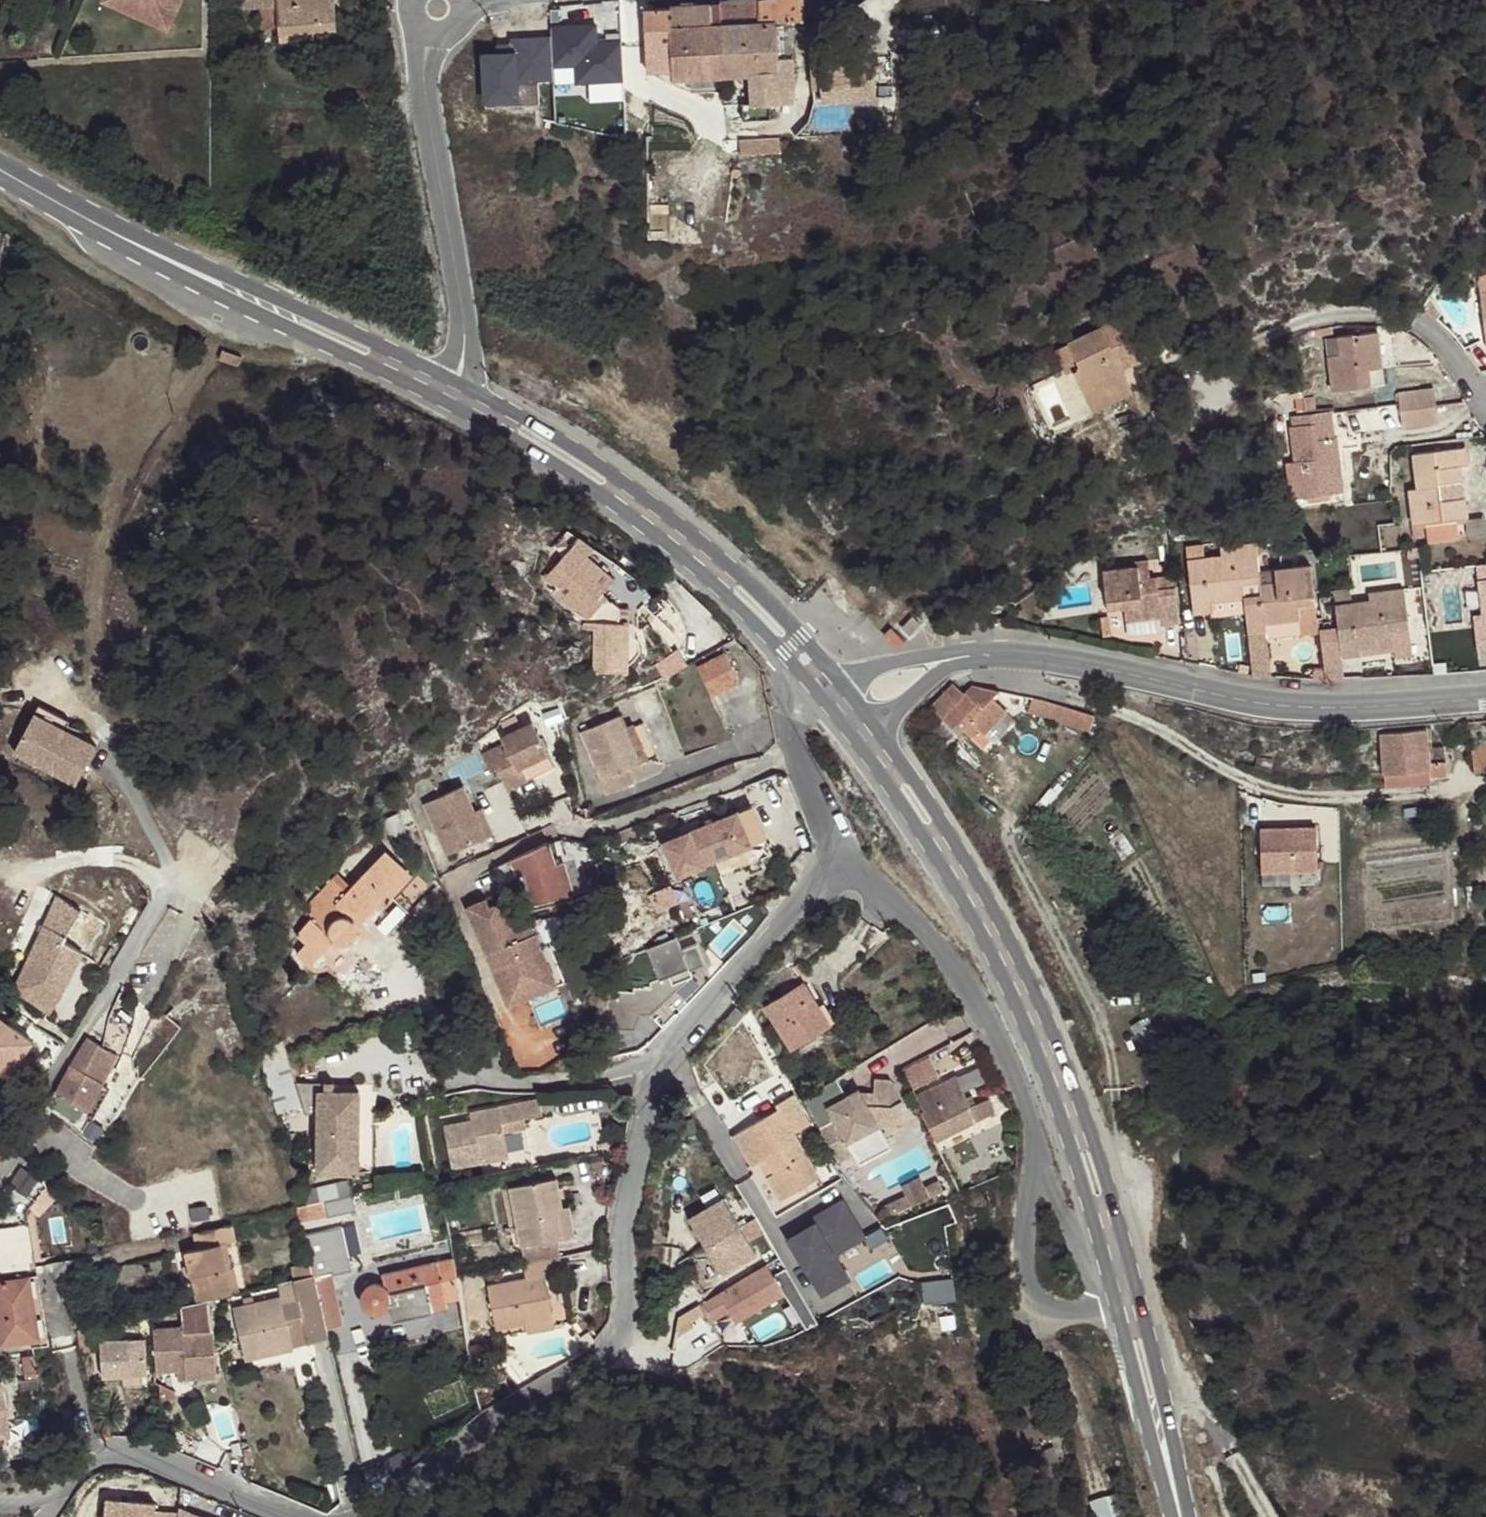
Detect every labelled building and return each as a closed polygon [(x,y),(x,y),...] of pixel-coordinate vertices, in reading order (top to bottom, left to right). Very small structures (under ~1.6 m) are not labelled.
[(126,0),(103,0),(135,15),(139,6),(126,0)] [(139,6),(135,15),(168,29),(182,0),(126,0),(139,6)] [(335,0),(242,0),(243,9),(260,8),(278,7),(280,27),(280,42),(338,37),(335,0)] [(831,10),(829,0),(760,0),(759,0),(720,2),(720,4),(722,25),(776,24),(786,22),(788,22),(792,22),(802,20),(820,13),(831,10)] [(722,25),(720,4),(646,9),(646,30),(722,25)] [(621,27),(606,14),(567,5),(561,30),(618,41),(621,27)] [(262,29),(280,27),(278,7),(260,8),(262,29)] [(618,41),(561,30),(517,21),(514,38),(487,34),(486,41),(483,62),(510,66),(514,44),(556,52),(558,39),(616,52),(618,41)] [(790,59),(788,22),(786,22),(776,24),(777,58),(790,59)] [(777,58),(776,24),(722,25),(722,77),(750,76),(779,74),(778,59),(777,58)] [(722,77),(722,25),(646,30),(648,74),(673,73),(673,79),(722,77)] [(614,66),(616,52),(558,39),(556,52),(556,54),(614,66)] [(872,101),(872,50),(811,50),(811,101),(872,101)] [(615,103),(620,77),(535,59),(529,85),(595,99),(615,103)] [(794,104),(792,59),(790,59),(778,59),(779,74),(750,76),(752,104),(752,106),(765,105),(770,105),(794,104)] [(612,117),(615,103),(595,99),(592,113),(612,117)] [(771,120),(770,105),(765,105),(752,106),(752,104),(743,105),(744,121),(771,120)] [(780,153),(780,139),(740,140),(740,155),(780,153)] [(1439,312),(1425,295),(1420,308),(1423,310),(1429,314),(1432,315),(1434,317),(1435,318),(1439,312)] [(1157,351),(1138,311),(1068,343),(1068,344),(1079,368),(1073,372),(1092,411),(1133,391),(1122,369),(1157,351)] [(1382,368),(1377,333),(1338,338),(1340,356),(1327,357),(1332,392),(1371,387),(1368,370),(1382,368)] [(1340,356),(1338,338),(1325,339),(1327,357),(1340,356)] [(1079,368),(1068,344),(1054,351),(1066,375),(1079,368)] [(242,357),(222,350),(219,360),(238,367),(240,363),(242,357)] [(1438,423),(1434,389),(1398,393),(1402,427),(1438,423)] [(1095,415),(1135,396),(1134,395),(1133,391),(1092,411),(1095,415)] [(1334,438),(1332,423),(1316,425),(1318,440),(1334,438)] [(1341,470),(1339,454),(1338,455),(1336,438),(1334,438),(1318,440),(1316,425),(1316,424),(1291,428),(1295,461),(1286,462),(1291,498),(1308,496),(1329,493),(1343,491),(1340,470),(1341,470)] [(1462,482),(1460,467),(1468,466),(1466,448),(1413,454),(1418,488),(1409,489),(1414,524),(1425,523),(1427,538),(1428,541),(1459,537),(1457,519),(1467,518),(1465,498),(1440,501),(1438,485),(1462,482)] [(1465,498),(1462,482),(1438,485),(1440,501),(1465,498)] [(1330,498),(1329,493),(1308,496),(1308,502),(1330,498)] [(1427,538),(1425,523),(1411,525),(1413,540),(1427,538)] [(629,613),(610,601),(609,602),(602,594),(606,590),(578,567),(587,557),(593,549),(579,539),(544,579),(557,590),(554,594),(575,612),(577,609),(588,619),(587,620),(589,622),(585,622),(585,629),(596,629),(595,672),(627,672),(629,613)] [(1203,546),(1186,548),(1194,614),(1212,612),(1211,602),(1245,599),(1245,597),(1243,584),(1260,582),(1256,544),(1220,548),(1221,556),(1214,557),(1205,558),(1203,546)] [(1214,557),(1213,544),(1203,546),(1205,558),(1214,557)] [(644,588),(634,577),(624,569),(593,549),(587,557),(615,580),(642,601),(650,593),(644,588)] [(615,580),(587,557),(578,567),(606,590),(615,580)] [(1173,575),(1150,578),(1148,561),(1133,563),(1133,568),(1103,571),(1107,611),(1123,609),(1124,609),(1126,623),(1161,618),(1162,626),(1180,624),(1175,588),(1174,588),(1173,575)] [(1316,605),(1310,566),(1275,570),(1276,583),(1259,585),(1260,595),(1245,597),(1245,599),(1246,613),(1249,633),(1265,632),(1265,625),(1299,621),(1298,607),(1316,605)] [(1349,587),(1348,578),(1332,579),(1333,589),(1349,587)] [(1479,580),(1483,614),(1475,615),(1479,651),(1485,650),(1485,579),(1479,580)] [(1351,603),(1349,587),(1333,589),(1335,605),(1351,603)] [(1409,629),(1404,590),(1368,593),(1369,601),(1351,603),(1335,605),(1342,658),(1360,655),(1360,649),(1394,644),(1393,631),(1409,629)] [(1212,612),(1212,616),(1246,613),(1245,599),(1211,602),(1212,612)] [(1212,616),(1212,612),(1194,614),(1196,634),(1214,632),(1212,616)] [(1111,630),(1109,616),(1101,618),(1103,637),(1112,635),(1111,630)] [(920,625),(913,618),(902,628),(910,635),(920,625)] [(1162,626),(1161,618),(1126,623),(1127,634),(1163,630),(1162,626)] [(1301,633),(1299,621),(1265,625),(1265,632),(1266,637),(1301,633)] [(899,648),(906,643),(891,628),(885,634),(899,648)] [(1266,637),(1265,632),(1249,633),(1253,676),(1271,677),(1266,637)] [(663,674),(686,661),(678,648),(656,660),(663,674)] [(739,683),(725,653),(698,668),(712,698),(739,683)] [(1480,669),(1479,657),(1461,659),(1462,672),(1476,671),(1480,671),(1480,669)] [(964,693),(954,685),(931,707),(957,735),(963,729),(972,738),(979,730),(984,735),(1006,712),(992,698),(1000,691),(971,686),(964,693)] [(1042,699),(1031,698),(1028,713),(1090,731),(1094,716),(1042,699)] [(39,705),(14,753),(76,787),(97,747),(66,730),(70,722),(39,705)] [(641,764),(626,728),(621,717),(582,733),(608,796),(637,783),(631,768),(641,764)] [(504,745),(482,756),(490,772),(496,768),(507,791),(528,780),(522,768),(548,755),(532,722),(501,738),(504,745)] [(649,760),(633,724),(626,728),(641,764),(649,760)] [(1445,761),(1443,747),(1429,747),(1427,730),(1380,734),(1384,786),(1431,782),(1430,776),(1447,775),(1446,762),(1445,761)] [(1471,748),(1472,758),(1485,756),(1485,746),(1471,748)] [(522,768),(528,780),(555,767),(548,755),(522,768)] [(1472,758),(1474,774),(1485,772),(1485,756),(1472,758)] [(485,838),(474,812),(463,787),(424,804),(447,855),(485,838)] [(752,806),(720,819),(664,843),(678,876),(704,865),(734,853),(752,845),(766,839),(752,806)] [(493,835),(480,808),(474,812),(485,838),(493,835)] [(405,832),(397,815),(383,821),(391,839),(405,832)] [(1315,870),(1313,825),(1257,828),(1260,873),(1315,870)] [(573,894),(564,862),(555,865),(548,843),(509,861),(494,869),(501,884),(525,873),(536,906),(573,894)] [(356,927),(387,894),(391,897),(411,876),(384,852),(350,889),(336,876),(321,892),(318,897),(306,916),(310,920),(296,935),(305,944),(297,953),(309,965),(333,939),(334,940),(337,943),(342,944),(345,944),(347,943),(351,942),(353,939),(355,937),(356,933),(357,930),(356,927)] [(318,897),(321,892),(302,912),(306,916),(318,897)] [(549,989),(534,953),(543,950),(536,934),(522,940),(512,917),(502,902),(497,905),(494,896),(468,907),(488,954),(498,950),(504,964),(494,969),(509,1006),(549,989)] [(61,994),(83,954),(103,925),(81,910),(67,936),(49,927),(40,935),(34,948),(33,949),(23,972),(42,981),(61,994)] [(651,1015),(676,991),(673,984),(693,976),(690,971),(706,964),(697,943),(682,950),(676,936),(646,948),(659,978),(651,982),(651,986),(632,986),(633,991),(615,991),(608,996),(607,1030),(637,1031),(640,1015),(651,1015)] [(504,964),(498,950),(488,954),(494,969),(504,964)] [(558,986),(543,950),(534,953),(549,989),(558,986)] [(61,994),(42,981),(32,1000),(52,1012),(61,994)] [(27,997),(32,987),(22,982),(17,992),(27,997)] [(823,1029),(813,1013),(820,1009),(803,983),(765,1007),(792,1049),(823,1029)] [(607,1030),(608,996),(597,999),(598,1030),(607,1030)] [(830,1024),(820,1009),(813,1013),(823,1029),(830,1024)] [(88,1110),(103,1084),(113,1066),(118,1068),(122,1057),(133,1027),(111,1011),(108,1018),(103,1047),(99,1045),(100,1044),(87,1038),(77,1054),(55,1091),(47,1108),(73,1124),(83,1119),(84,1117),(88,1110)] [(9,1075),(32,1041),(0,1020),(0,1072),(9,1075)] [(32,1041),(9,1075),(15,1076),(37,1075),(53,1064),(65,1043),(41,1029),(32,1041)] [(785,1053),(776,1037),(769,1041),(778,1057),(785,1053)] [(289,1058),(283,1041),(259,1049),(264,1068),(289,1058)] [(304,1106),(289,1058),(264,1068),(277,1114),(304,1106)] [(936,1073),(928,1059),(905,1071),(904,1072),(912,1086),(936,1073)] [(995,1114),(989,1099),(975,1104),(972,1095),(966,1097),(957,1076),(916,1096),(923,1112),(921,1113),(930,1130),(936,1142),(976,1122),(995,1114)] [(864,1100),(859,1091),(848,1097),(837,1077),(804,1098),(838,1163),(854,1154),(851,1150),(848,1143),(878,1126),(890,1127),(890,1116),(901,1117),(901,1102),(890,1081),(874,1080),(873,1101),(873,1106),(867,1106),(864,1100)] [(92,1121),(110,1088),(103,1084),(88,1110),(84,1117),(92,1121)] [(359,1173),(360,1091),(318,1091),(317,1173),(359,1173)] [(819,1177),(793,1132),(809,1123),(793,1094),(775,1105),(778,1110),(734,1135),(753,1166),(760,1162),(768,1158),(776,1172),(768,1177),(781,1200),(819,1177)] [(508,1156),(504,1135),(502,1121),(524,1117),(542,1114),(539,1101),(470,1114),(471,1122),(444,1127),(452,1167),(508,1156)] [(526,1130),(524,1117),(502,1121),(504,1135),(526,1130)] [(851,1150),(882,1133),(878,1126),(848,1143),(851,1150)] [(14,1136),(0,1127),(0,1156),(14,1136)] [(776,1172),(768,1158),(760,1162),(768,1177),(776,1172)] [(33,1193),(41,1180),(21,1167),(12,1179),(33,1193)] [(567,1237),(561,1208),(556,1179),(510,1187),(522,1246),(556,1239),(567,1237)] [(307,1205),(324,1201),(351,1195),(353,1194),(350,1181),(302,1192),(306,1205),(307,1205)] [(39,1216),(56,1196),(48,1185),(31,1206),(39,1216)] [(729,1192),(682,1215),(713,1277),(740,1264),(742,1269),(769,1255),(753,1222),(746,1225),(729,1192)] [(327,1214),(356,1207),(353,1194),(351,1195),(324,1201),(327,1214)] [(836,1254),(867,1234),(842,1195),(782,1234),(823,1297),(852,1278),(836,1254)] [(297,1207),(300,1218),(309,1216),(307,1205),(306,1205),(297,1207)] [(574,1236),(569,1206),(561,1208),(567,1237),(574,1236)] [(34,1270),(30,1246),(27,1223),(17,1224),(0,1226),(0,1275),(34,1270)] [(232,1293),(226,1269),(232,1268),(226,1244),(236,1241),(232,1224),(193,1234),(197,1249),(185,1252),(197,1301),(206,1299),(212,1298),(232,1293)] [(560,1256),(556,1239),(522,1246),(525,1262),(560,1256)] [(327,1275),(322,1255),(309,1259),(310,1263),(313,1275),(314,1275),(315,1278),(327,1275)] [(553,1319),(545,1276),(563,1273),(560,1256),(525,1262),(528,1279),(487,1286),(496,1329),(526,1324),(553,1319)] [(460,1298),(457,1276),(454,1258),(382,1274),(385,1288),(380,1286),(375,1285),(370,1286),(367,1289),(364,1292),(363,1297),(363,1300),(363,1304),(365,1307),(369,1310),(373,1313),(378,1313),(382,1312),(385,1309),(388,1306),(389,1304),(390,1304),(392,1310),(430,1300),(432,1311),(447,1308),(445,1301),(460,1298)] [(313,1275),(310,1263),(291,1268),(294,1280),(313,1275)] [(240,1291),(235,1267),(232,1268),(226,1269),(232,1293),(240,1291)] [(343,1326),(331,1274),(327,1275),(315,1278),(326,1329),(343,1326)] [(49,1337),(38,1275),(29,1277),(40,1339),(49,1337)] [(326,1329),(314,1275),(313,1275),(294,1280),(278,1284),(282,1299),(234,1310),(245,1359),(329,1340),(326,1329)] [(927,1301),(953,1296),(950,1276),(923,1280),(927,1301)] [(29,1277),(0,1281),(0,1336),(1,1345),(40,1339),(29,1277)] [(154,1329),(157,1371),(178,1370),(178,1365),(185,1365),(185,1370),(186,1378),(216,1377),(213,1330),(206,1299),(197,1301),(182,1305),(184,1327),(154,1329)] [(555,1329),(553,1319),(526,1324),(527,1334),(555,1329)] [(109,1387),(103,1355),(92,1358),(89,1344),(100,1342),(96,1325),(77,1330),(80,1346),(81,1352),(82,1352),(90,1391),(109,1387)] [(103,1355),(100,1342),(89,1344),(92,1358),(103,1355)] [(37,1373),(35,1354),(22,1356),(25,1374),(37,1373)] [(2,1380),(0,1381),(0,1434),(10,1433),(2,1380)] [(1059,1465),(1053,1447),(1035,1454),(1042,1472),(1059,1465)] [(145,1487),(102,1484),(100,1516),(143,1516),(145,1487)] [(1116,1494),(1105,1498),(1111,1516),(1124,1516),(1116,1494)] [(1105,1498),(1095,1501),(1090,1503),(1095,1516),(1111,1516),(1105,1498)] [(181,1509),(180,1516),(202,1516),(181,1509)]
